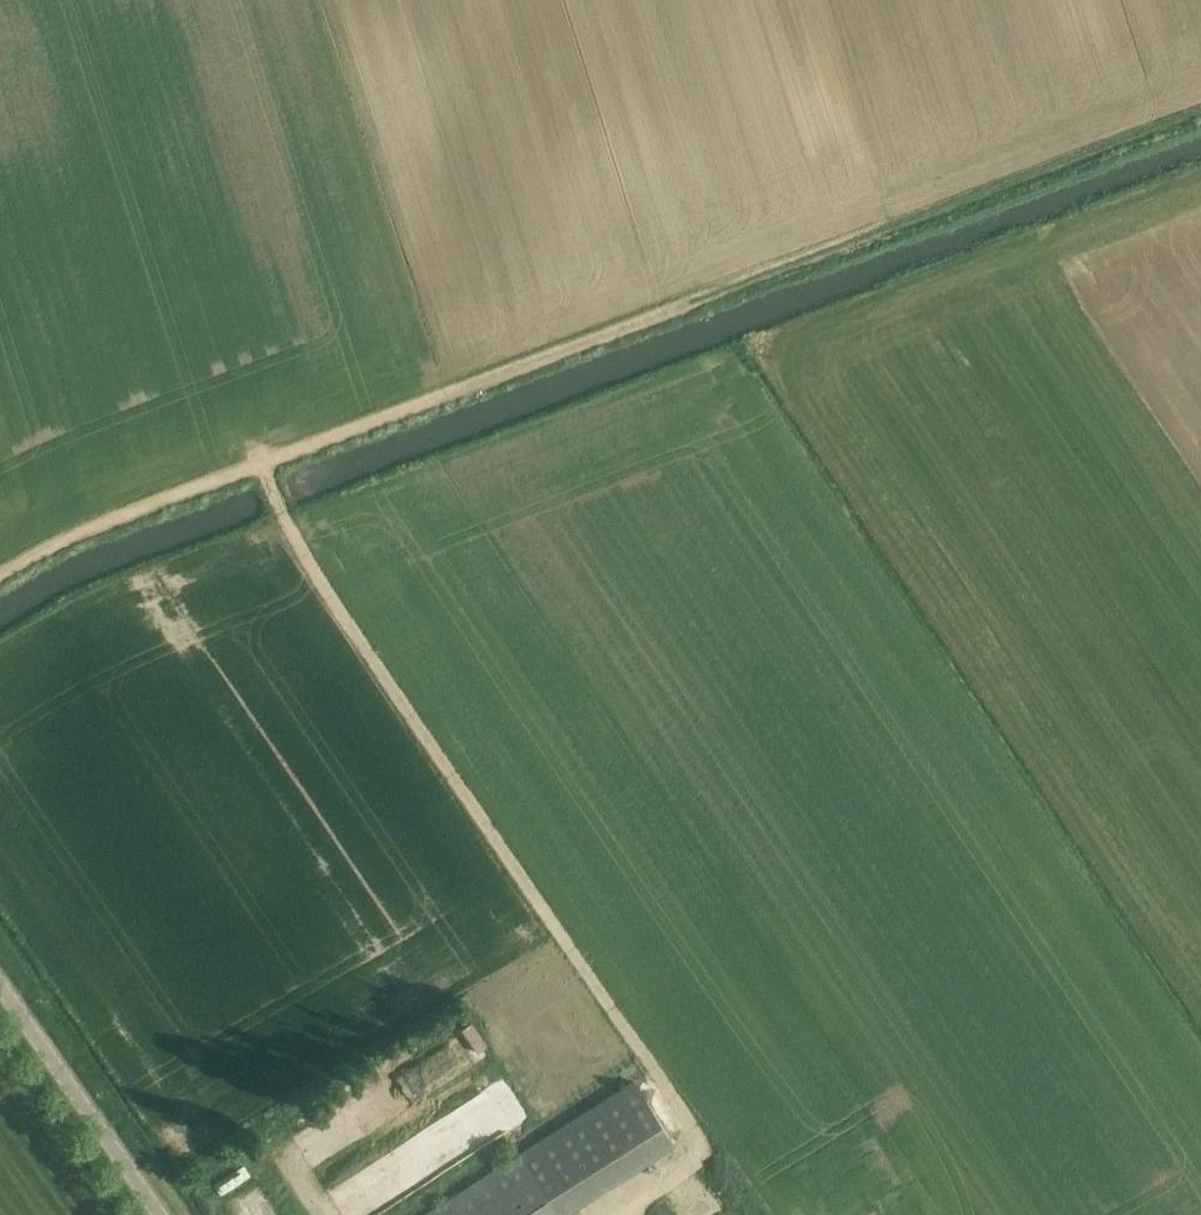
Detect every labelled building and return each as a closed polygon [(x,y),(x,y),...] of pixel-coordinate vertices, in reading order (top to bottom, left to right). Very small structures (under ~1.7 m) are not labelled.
[(564,1214),(677,1142),(637,1079),(424,1214),(565,1214),(564,1214)]
